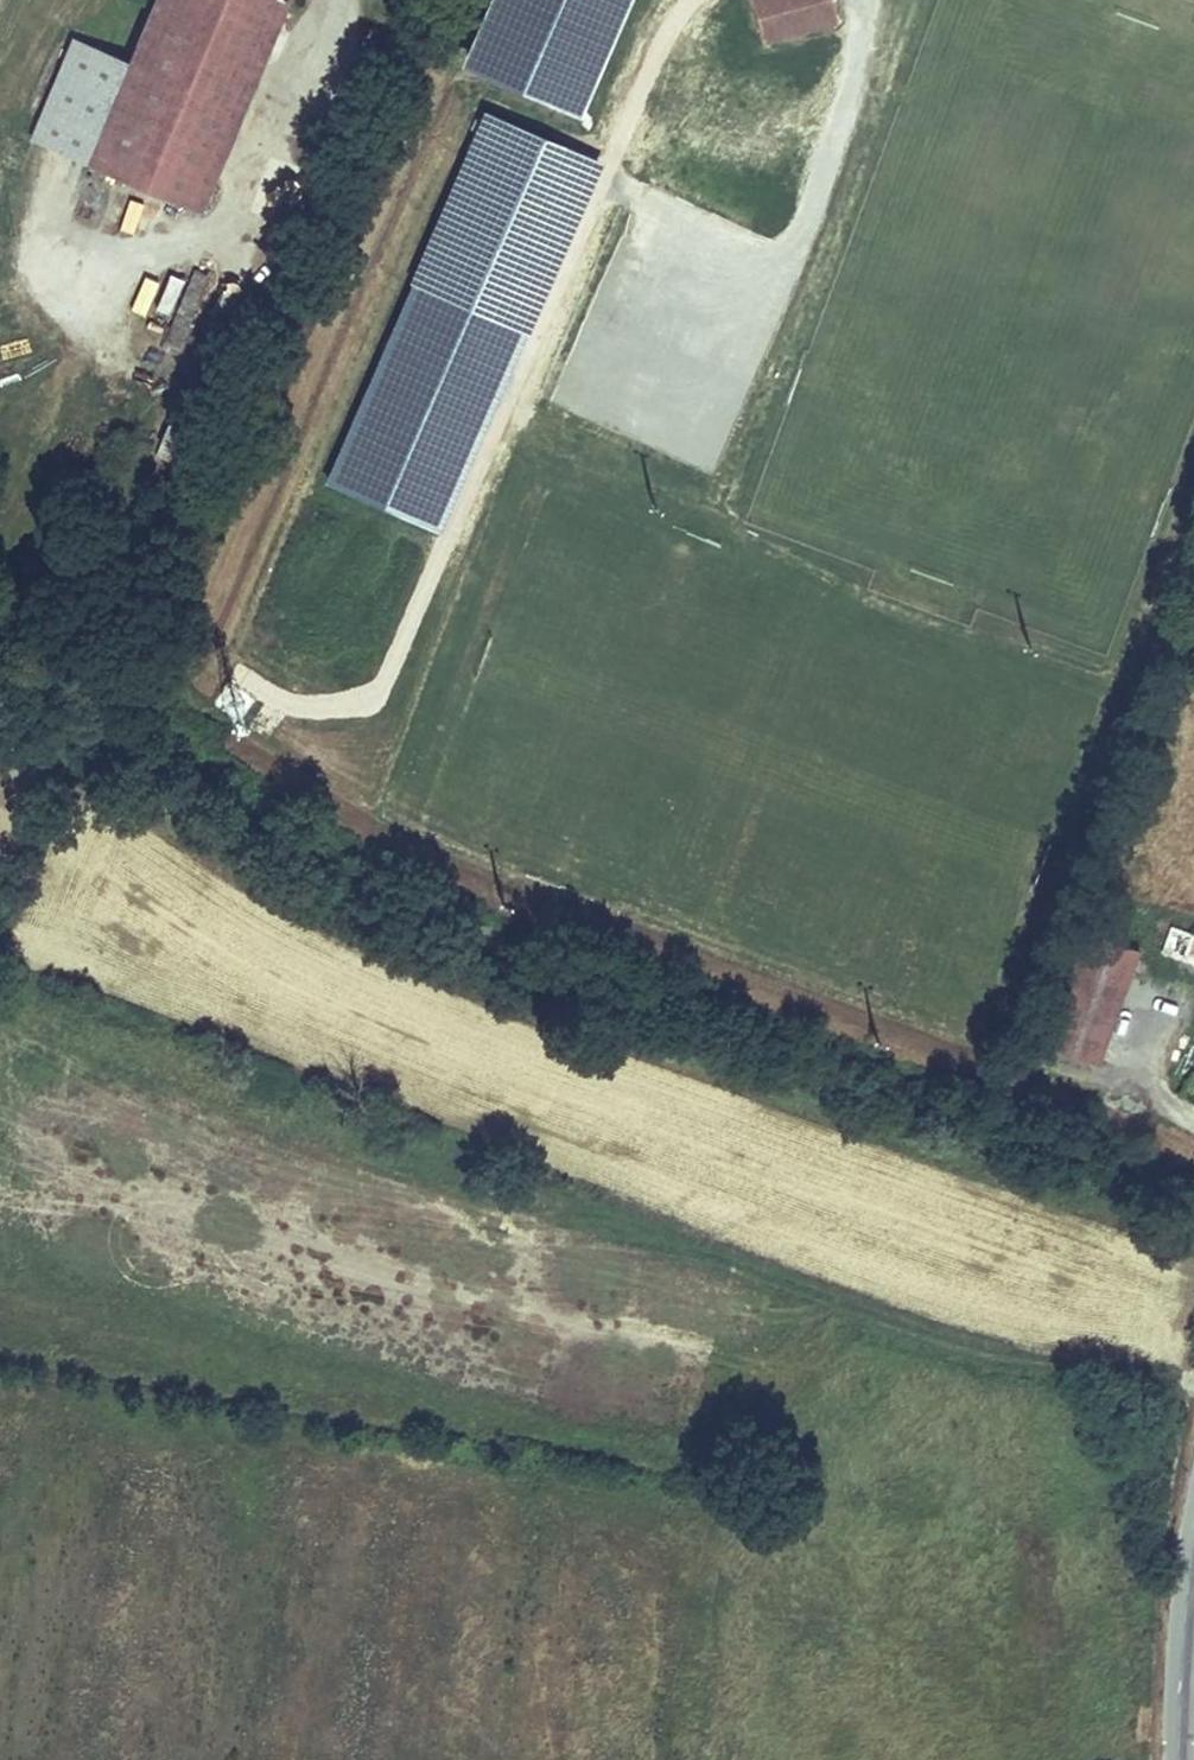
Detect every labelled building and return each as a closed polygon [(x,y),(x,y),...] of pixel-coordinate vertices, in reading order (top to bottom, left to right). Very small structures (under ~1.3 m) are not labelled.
[(80,163),(195,211),(285,0),(150,0),(122,65),(80,163)] [(584,109),(630,0),(488,0),(464,58),(584,109)] [(760,43),(834,24),(827,0),(749,0),(760,43)] [(80,163),(122,65),(67,41),(25,139),(80,163)] [(484,112),(401,287),(518,342),(601,167),(484,112)] [(118,221),(149,234),(160,208),(129,195),(118,221)] [(169,315),(180,279),(166,274),(155,311),(169,315)] [(401,287),(322,476),(434,524),(518,342),(401,287)] [(1078,934),(1038,1051),(1093,1070),(1133,953),(1078,934)]
